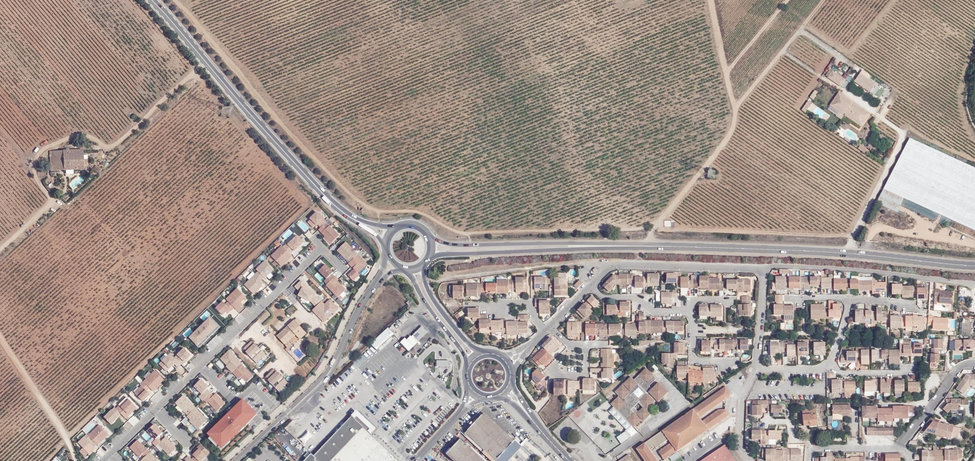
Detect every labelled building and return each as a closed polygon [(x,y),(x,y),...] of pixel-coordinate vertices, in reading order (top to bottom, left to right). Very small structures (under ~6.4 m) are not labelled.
[(846,80),(834,72),(829,78),(842,86),(846,80)] [(877,84),(861,74),(856,81),(871,92),(877,84)] [(831,106),(845,115),(858,124),(861,118),(866,121),(870,114),(866,111),(865,113),(861,111),(863,109),(854,103),(840,93),(831,106)] [(910,138),(884,189),(904,198),(912,202),(910,205),(928,213),(930,210),(955,222),(974,231),(974,168),(910,138)] [(870,151),(862,145),(859,149),(868,155),(870,151)] [(83,160),(83,150),(62,151),(63,157),(53,157),(53,170),(84,169),(84,166),(88,166),(88,160),(83,160)] [(877,203),(897,212),(904,198),(884,189),(877,203)] [(324,217),(317,210),(307,221),(313,228),(317,225),(324,217)] [(327,221),(324,217),(317,225),(320,228),(327,221)] [(323,237),(330,244),(340,234),(327,221),(320,228),(318,229),(325,236),(323,237)] [(304,241),(297,234),(283,245),(291,253),(294,250),(295,251),(304,241)] [(356,251),(346,241),(337,251),(348,260),(348,259),(356,251)] [(282,245),(271,255),(282,266),(293,255),(291,253),(283,245),(282,245)] [(356,251),(348,259),(351,261),(358,254),(356,251)] [(296,259),(301,263),(306,258),(301,254),(296,259)] [(348,263),(354,268),(358,272),(368,263),(358,254),(351,261),(348,263)] [(265,260),(256,268),(258,270),(264,277),(265,278),(274,269),(265,260)] [(327,263),(319,269),(327,277),(332,273),(334,271),(327,263)] [(358,272),(354,268),(348,274),(354,280),(360,274),(358,272)] [(772,290),(776,290),(788,290),(788,289),(788,278),(788,270),(779,269),(779,277),(775,277),(775,283),(772,283),(772,290)] [(256,273),(262,279),(264,277),(258,270),(255,273),(256,273)] [(262,279),(256,273),(244,284),(254,293),(263,285),(262,285),(264,282),(262,279)] [(321,282),(324,280),(318,273),(315,275),(321,282)] [(327,277),(324,280),(327,283),(335,276),(332,273),(327,277)] [(554,277),(554,285),(567,285),(567,281),(565,281),(565,273),(555,273),(555,277),(554,277)] [(646,273),(646,277),(643,277),(643,285),(650,285),(650,283),(657,283),(657,274),(646,273)] [(627,284),(627,283),(630,283),(630,274),(618,274),(618,275),(618,283),(618,284),(627,284)] [(634,283),(634,287),(643,287),(643,285),(643,277),(634,277),(634,274),(630,274),(630,283),(634,283)] [(675,274),(665,274),(665,282),(675,282),(675,284),(680,284),(680,277),(675,277),(675,274)] [(615,286),(615,284),(618,283),(618,275),(612,275),(603,285),(608,290),(612,286),(613,288),(615,286)] [(327,283),(326,284),(338,296),(346,289),(337,280),(339,279),(335,276),(327,283)] [(707,278),(707,276),(699,276),(699,279),(699,286),(707,287),(707,278)] [(523,289),(526,289),(526,277),(515,278),(515,280),(511,280),(512,289),(515,289),(515,294),(520,293),(520,291),(523,291),(523,289)] [(541,285),(545,285),(545,277),(530,277),(530,287),(534,286),(534,288),(541,288),(541,285)] [(688,280),(688,277),(680,277),(680,284),(680,287),(688,287),(688,280)] [(845,289),(845,281),(845,280),(840,280),(840,277),(832,277),(832,280),(832,291),(841,291),(841,292),(845,292),(845,289)] [(718,291),(722,291),(722,282),(718,282),(718,278),(707,278),(707,287),(707,290),(718,290),(718,291)] [(749,289),(749,278),(736,278),(736,279),(736,287),(736,289),(749,289)] [(793,288),(799,288),(799,278),(788,278),(788,289),(792,289),(793,288)] [(809,290),(809,286),(809,278),(799,278),(799,288),(799,290),(809,290)] [(816,285),(821,285),(820,278),(812,278),(809,278),(809,286),(816,287),(816,285)] [(821,289),(831,289),(830,278),(820,278),(821,285),(821,289)] [(863,281),(863,278),(857,278),(857,281),(857,282),(857,291),(871,291),(871,281),(863,281)] [(876,279),(873,279),(871,279),(871,281),(871,283),(871,291),(871,294),(878,294),(878,291),(885,291),(885,283),(876,283),(876,279)] [(507,289),(512,289),(511,280),(496,281),(496,284),(496,293),(496,294),(507,293),(507,289)] [(577,288),(583,282),(579,280),(574,285),(577,288)] [(316,306),(322,300),(314,292),(303,281),(296,287),(300,291),(310,301),(316,306)] [(849,290),(857,289),(857,282),(857,281),(850,281),(845,281),(845,289),(849,289),(849,290)] [(481,293),(481,284),(466,285),(466,297),(477,297),(476,294),(481,293)] [(496,293),(496,284),(481,284),(481,293),(486,293),(496,293)] [(554,295),(567,295),(567,285),(554,285),(554,295)] [(891,285),(891,295),(897,295),(901,295),(901,287),(901,285),(891,285)] [(916,289),(916,295),(916,300),(921,300),(920,298),(926,298),(926,288),(921,288),(921,285),(916,285),(916,287),(916,289)] [(459,298),(459,299),(463,299),(463,286),(453,286),(453,294),(453,298),(459,298)] [(237,309),(243,304),(241,302),(246,297),(237,287),(226,298),(237,309)] [(912,298),(912,294),(916,295),(916,289),(916,287),(901,287),(901,295),(901,296),(901,298),(912,298)] [(672,297),(675,297),(675,295),(675,289),(671,289),(671,291),(660,292),(660,302),(672,302),(672,297)] [(310,301),(300,291),(299,295),(310,302),(310,301)] [(599,303),(592,296),(584,304),(589,309),(592,306),(594,308),(599,303)] [(339,308),(330,298),(325,303),(322,300),(316,306),(312,310),(325,321),(328,318),(327,317),(332,313),(333,314),(339,308)] [(539,300),(539,298),(534,298),(534,306),(539,307),(541,307),(541,314),(549,314),(549,300),(539,300)] [(739,314),(749,314),(749,300),(741,300),(741,304),(737,304),(737,308),(739,308),(739,314)] [(230,308),(223,301),(216,308),(223,315),(230,308)] [(832,305),(832,304),(832,301),(828,302),(828,308),(828,318),(833,318),(832,315),(839,315),(839,305),(835,305),(832,305)] [(619,302),(619,305),(615,305),(616,313),(619,312),(619,310),(629,310),(629,306),(625,306),(625,302),(619,302)] [(592,312),(589,309),(584,304),(576,312),(581,317),(583,315),(586,318),(592,312)] [(698,304),(698,315),(710,315),(710,304),(698,304)] [(721,315),(720,304),(710,304),(710,315),(721,315)] [(292,305),(286,311),(287,313),(288,314),(290,316),(297,310),(292,305)] [(606,312),(606,314),(615,314),(616,313),(615,305),(609,305),(603,305),(603,312),(606,312)] [(772,316),(783,315),(783,305),(780,305),(776,305),(772,306),(772,316)] [(786,307),(786,305),(783,305),(783,315),(783,320),(792,319),(792,307),(786,307)] [(824,319),(828,319),(828,318),(828,308),(823,308),(823,305),(817,305),(817,317),(824,316),(824,319)] [(881,309),(875,308),(875,312),(876,322),(885,322),(885,311),(881,311),(881,309)] [(479,309),(476,309),(471,309),(468,309),(468,317),(472,317),(479,317),(479,315),(479,309)] [(645,332),(645,334),(649,334),(649,332),(649,320),(645,320),(645,322),(641,322),(641,318),(642,318),(642,316),(642,311),(638,311),(638,323),(638,331),(645,332)] [(854,313),(854,324),(864,324),(864,312),(864,311),(860,311),(860,313),(854,313)] [(876,325),(876,322),(875,312),(870,312),(864,312),(864,324),(870,324),(870,325),(876,325)] [(403,323),(409,318),(404,314),(399,318),(403,323)] [(487,320),(487,315),(479,315),(479,317),(479,320),(479,321),(479,329),(486,329),(486,330),(491,330),(491,321),(491,320),(487,320)] [(528,319),(528,315),(520,315),(517,315),(517,319),(520,319),(520,322),(517,322),(517,333),(528,333),(528,319)] [(198,344),(218,324),(209,316),(189,336),(198,344)] [(889,316),(889,329),(901,329),(900,318),(900,317),(895,317),(889,316)] [(912,316),(904,317),(904,318),(904,328),(912,327),(912,316)] [(916,316),(912,316),(912,327),(917,327),(917,330),(924,330),(923,318),(916,318),(916,316)] [(932,318),(932,316),(927,316),(927,324),(932,325),(931,329),(946,330),(947,319),(938,318),(938,319),(937,319),(936,318),(932,318)] [(299,326),(297,323),(299,321),(296,318),(277,336),(283,343),(294,333),(296,335),(299,339),(306,333),(299,326)] [(506,322),(506,320),(502,320),(502,321),(502,329),(506,329),(506,333),(506,335),(517,335),(517,333),(517,322),(506,322)] [(662,320),(649,320),(649,332),(662,332),(662,321),(662,320)] [(502,333),(502,329),(502,321),(491,321),(491,330),(491,331),(498,331),(498,333),(502,333)] [(673,331),(673,321),(662,321),(662,332),(662,333),(666,334),(666,332),(673,332),(673,331)] [(682,331),(682,321),(673,321),(673,331),(676,331),(682,331)] [(577,334),(577,330),(581,330),(581,322),(576,322),(576,323),(567,323),(567,335),(577,334)] [(971,323),(960,322),(959,334),(961,335),(970,336),(971,323)] [(598,333),(599,335),(608,336),(608,324),(608,323),(595,324),(595,333),(598,333)] [(638,323),(624,324),(624,329),(624,334),(624,335),(632,335),(638,335),(638,334),(638,331),(638,323)] [(585,334),(595,334),(595,333),(595,324),(585,324),(585,330),(585,334)] [(624,329),(620,329),(620,324),(608,324),(608,336),(612,336),(612,335),(624,334),(624,329)] [(419,340),(427,332),(422,327),(414,335),(419,340)] [(386,330),(372,344),(376,349),(393,333),(389,328),(388,329),(386,330)] [(296,335),(294,333),(283,343),(285,345),(290,341),(296,335)] [(719,348),(719,350),(723,350),(723,349),(723,346),(723,338),(714,339),(713,336),(710,336),(710,340),(710,345),(714,345),(714,348),(719,348)] [(559,346),(550,337),(541,346),(543,348),(550,355),(559,346)] [(733,345),(736,344),(736,339),(736,337),(732,337),(732,338),(723,338),(723,346),(733,347),(733,345)] [(747,349),(747,339),(736,339),(736,344),(736,349),(747,349)] [(955,339),(955,350),(965,350),(964,348),(974,348),(974,339),(955,339)] [(251,340),(244,348),(251,356),(260,347),(255,342),(254,343),(251,340)] [(710,351),(710,345),(710,340),(698,340),(698,344),(700,344),(700,351),(710,351)] [(939,349),(942,349),(942,340),(934,340),(934,349),(931,349),(931,354),(937,355),(938,355),(939,349)] [(294,345),(290,341),(285,345),(288,348),(289,349),(294,345)] [(684,342),(671,342),(671,353),(675,353),(684,353),(684,342)] [(820,353),(820,355),(825,355),(825,342),(812,343),(813,353),(820,353)] [(899,344),(899,347),(899,350),(899,357),(903,357),(903,354),(910,354),(910,343),(903,342),(903,344),(899,344)] [(773,353),(782,353),(782,343),(768,344),(769,355),(773,355),(773,353)] [(786,345),(786,343),(782,343),(782,353),(786,353),(786,356),(795,356),(795,345),(786,345)] [(807,343),(797,343),(797,356),(801,356),(801,353),(807,353),(807,343)] [(922,343),(910,343),(910,354),(910,355),(914,355),(914,353),(922,352),(922,343)] [(178,354),(175,356),(181,364),(185,361),(184,361),(192,354),(184,346),(177,353),(178,354)] [(541,364),(542,365),(552,356),(550,355),(543,348),(534,357),(535,358),(533,360),(538,366),(541,364)] [(600,354),(602,354),(602,358),(613,358),(613,353),(611,353),(611,349),(600,348),(600,354)] [(229,350),(220,358),(232,371),(242,363),(229,350)] [(262,350),(253,358),(257,362),(266,354),(262,350)] [(869,361),(868,350),(855,350),(855,351),(855,357),(860,357),(861,362),(869,361)] [(889,359),(889,364),(899,364),(899,357),(899,350),(885,350),(885,359),(889,359)] [(855,361),(855,357),(855,351),(846,351),(846,355),(840,355),(841,363),(847,363),(846,361),(855,361)] [(170,352),(167,355),(174,363),(178,367),(181,364),(175,356),(170,352)] [(672,357),(675,357),(675,353),(671,353),(662,353),(662,361),(664,364),(666,363),(666,366),(672,366),(672,357)] [(930,363),(938,364),(939,355),(938,355),(937,355),(931,354),(930,363)] [(162,359),(162,360),(158,363),(166,371),(170,368),(174,363),(167,355),(162,359)] [(602,362),(600,362),(600,368),(603,368),(611,368),(613,368),(613,358),(602,358),(602,362)] [(677,365),(677,377),(688,377),(688,367),(688,365),(684,366),(684,360),(677,360),(678,365),(677,365)] [(242,363),(232,371),(239,379),(241,377),(247,382),(254,375),(242,363)] [(688,377),(688,380),(703,380),(703,370),(696,370),(696,369),(696,368),(692,368),(692,367),(688,367),(688,377)] [(713,367),(703,367),(703,368),(703,370),(703,380),(717,380),(717,371),(714,371),(713,367)] [(601,378),(611,378),(611,368),(603,368),(603,372),(601,372),(601,378)] [(623,412),(628,417),(626,419),(633,427),(641,419),(640,419),(640,418),(643,420),(650,413),(645,408),(645,407),(646,408),(653,400),(651,398),(653,396),(657,401),(667,392),(658,382),(651,388),(648,385),(655,378),(645,368),(633,379),(630,376),(622,383),(623,384),(622,384),(621,384),(614,391),(619,396),(618,396),(617,396),(610,403),(617,411),(621,407),(625,411),(623,412)] [(276,371),(273,369),(266,376),(274,384),(283,375),(277,370),(276,371)] [(539,389),(546,383),(546,382),(543,379),(545,377),(537,369),(532,374),(532,379),(538,384),(536,386),(539,389)] [(155,370),(144,381),(151,387),(154,391),(162,383),(161,382),(164,379),(155,370)] [(964,394),(970,385),(972,383),(974,383),(974,375),(967,375),(957,389),(964,394)] [(202,378),(194,386),(201,393),(209,386),(202,378)] [(284,378),(275,386),(279,390),(288,382),(284,378)] [(583,390),(595,390),(595,379),(589,378),(583,379),(583,380),(579,380),(579,381),(579,389),(583,389),(583,390)] [(873,389),(877,389),(877,386),(876,380),(876,379),(873,379),(864,379),(865,392),(873,392),(873,389)] [(886,391),(886,393),(890,393),(890,379),(876,380),(877,386),(877,389),(877,390),(881,390),(881,392),(884,392),(886,391)] [(900,381),(894,381),(894,393),(904,392),(904,379),(900,379),(900,381)] [(907,379),(908,392),(909,392),(919,391),(919,382),(909,382),(909,380),(909,379),(907,379)] [(568,383),(568,380),(564,380),(564,382),(564,395),(575,395),(575,389),(575,381),(571,381),(570,383),(568,383)] [(840,389),(844,389),(844,382),(844,380),(831,381),(831,390),(836,390),(836,392),(840,392),(840,389)] [(144,381),(141,383),(142,385),(147,390),(151,387),(144,381)] [(554,395),(564,395),(564,382),(554,382),(554,395)] [(854,382),(844,382),(844,389),(844,398),(849,397),(849,393),(849,391),(854,391),(854,387),(854,383),(854,382)] [(142,385),(134,392),(143,401),(151,394),(147,390),(142,385)] [(726,386),(636,449),(644,460),(658,460),(651,451),(669,439),(672,442),(658,452),(664,460),(685,446),(683,443),(688,440),(690,442),(694,439),(692,437),(697,433),(699,436),(730,414),(726,409),(719,410),(703,420),(701,417),(730,396),(730,392),(726,386)] [(207,388),(198,396),(203,400),(211,392),(207,388)] [(211,392),(203,400),(206,403),(207,401),(213,395),(211,392)] [(216,393),(213,395),(207,401),(213,406),(210,409),(215,413),(225,402),(216,393)] [(184,395),(175,402),(185,412),(193,404),(184,395)] [(243,396),(207,432),(210,435),(209,436),(221,448),(258,412),(243,396)] [(129,399),(121,406),(128,413),(136,405),(129,399)] [(961,399),(951,399),(948,404),(944,409),(949,413),(951,409),(959,409),(959,404),(961,404),(961,399)] [(768,408),(767,401),(759,401),(760,403),(759,403),(758,406),(753,406),(753,416),(762,416),(762,408),(768,408)] [(772,406),(772,401),(767,401),(768,408),(768,411),(772,411),(772,413),(782,413),(782,409),(782,406),(772,406)] [(121,406),(120,404),(116,408),(126,418),(138,407),(136,405),(128,413),(121,406)] [(193,404),(185,412),(191,419),(189,420),(197,429),(208,419),(193,404)] [(850,416),(850,405),(832,405),(832,413),(842,413),(842,416),(850,416)] [(914,413),(914,406),(900,406),(900,419),(908,418),(908,413),(914,413)] [(626,419),(628,417),(623,412),(625,411),(621,407),(617,411),(626,419)] [(119,416),(112,409),(105,417),(111,424),(119,416)] [(809,425),(809,426),(817,425),(815,409),(802,410),(803,417),(803,421),(804,425),(809,425)] [(352,416),(314,456),(311,453),(304,460),(399,460),(369,432),(372,428),(357,414),(354,417),(352,416)] [(473,436),(498,458),(512,443),(482,415),(468,431),(473,436)] [(954,426),(932,421),(930,417),(928,420),(923,426),(920,431),(923,434),(925,432),(933,434),(936,434),(940,435),(940,434),(951,436),(954,426)] [(180,429),(184,424),(178,419),(173,424),(180,429)] [(99,424),(88,434),(97,444),(98,444),(109,434),(99,424)] [(162,431),(155,424),(147,431),(155,438),(162,431)] [(765,439),(765,431),(765,429),(761,429),(761,431),(760,431),(757,431),(752,430),(752,431),(752,439),(765,439)] [(619,442),(631,437),(628,430),(617,435),(619,442)] [(469,440),(473,436),(468,431),(464,435),(469,440)] [(782,439),(782,431),(765,431),(765,439),(765,445),(769,445),(769,439),(782,439)] [(87,434),(84,436),(94,446),(97,444),(88,434),(87,434)] [(84,436),(78,442),(83,447),(88,453),(89,454),(95,448),(94,446),(84,436)] [(161,441),(156,446),(161,451),(164,449),(169,455),(177,447),(166,436),(161,441)] [(161,441),(158,438),(153,443),(156,446),(161,441)] [(448,454),(455,460),(485,460),(461,439),(448,454)] [(147,448),(138,440),(130,448),(139,457),(142,454),(147,448)] [(201,443),(192,453),(194,455),(200,460),(201,460),(210,452),(201,443)] [(724,445),(700,460),(735,460),(724,445)] [(770,460),(775,460),(775,453),(775,452),(775,450),(775,449),(775,445),(770,445),(770,449),(761,449),(761,457),(765,457),(765,460),(770,460)] [(596,449),(602,458),(606,455),(599,446),(596,449)] [(147,448),(142,454),(145,457),(140,460),(159,460),(147,448)] [(786,452),(786,460),(793,460),(801,460),(800,450),(786,450),(786,452)] [(945,450),(938,450),(934,450),(934,451),(934,460),(945,460),(945,450)] [(962,450),(945,450),(945,460),(950,460),(959,460),(959,458),(962,458),(962,450)] [(922,452),(922,455),(922,459),(922,460),(928,460),(934,460),(934,451),(928,451),(922,452)] [(832,460),(832,453),(827,453),(827,459),(817,459),(817,460),(827,460),(832,460)] [(836,459),(836,453),(832,453),(832,460),(835,460),(847,460),(847,459),(836,459)]
